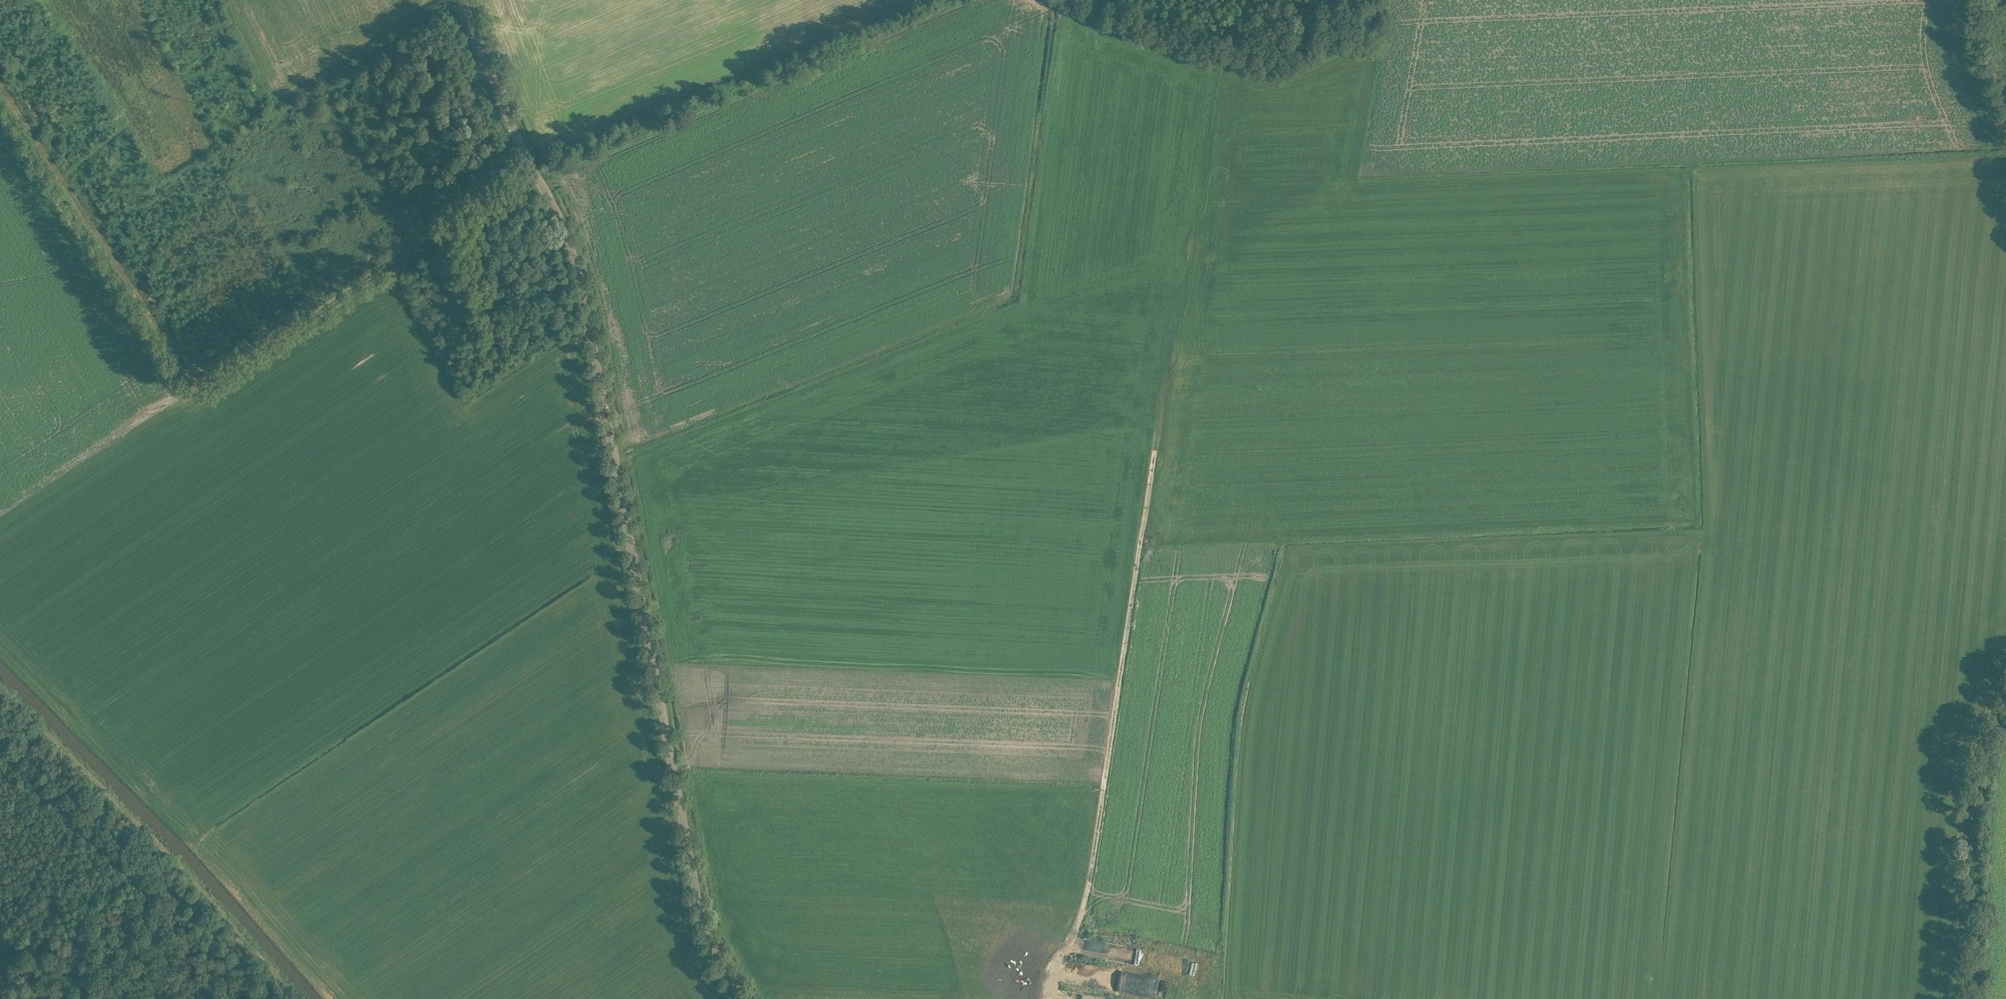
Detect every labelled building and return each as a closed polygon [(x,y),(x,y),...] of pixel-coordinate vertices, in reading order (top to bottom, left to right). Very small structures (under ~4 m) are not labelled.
[(1144,993),(1144,974),(1135,973),(1135,980),(1127,980),(1127,985),(1120,985),(1120,989),(1127,989),(1127,993),(1144,993)]
